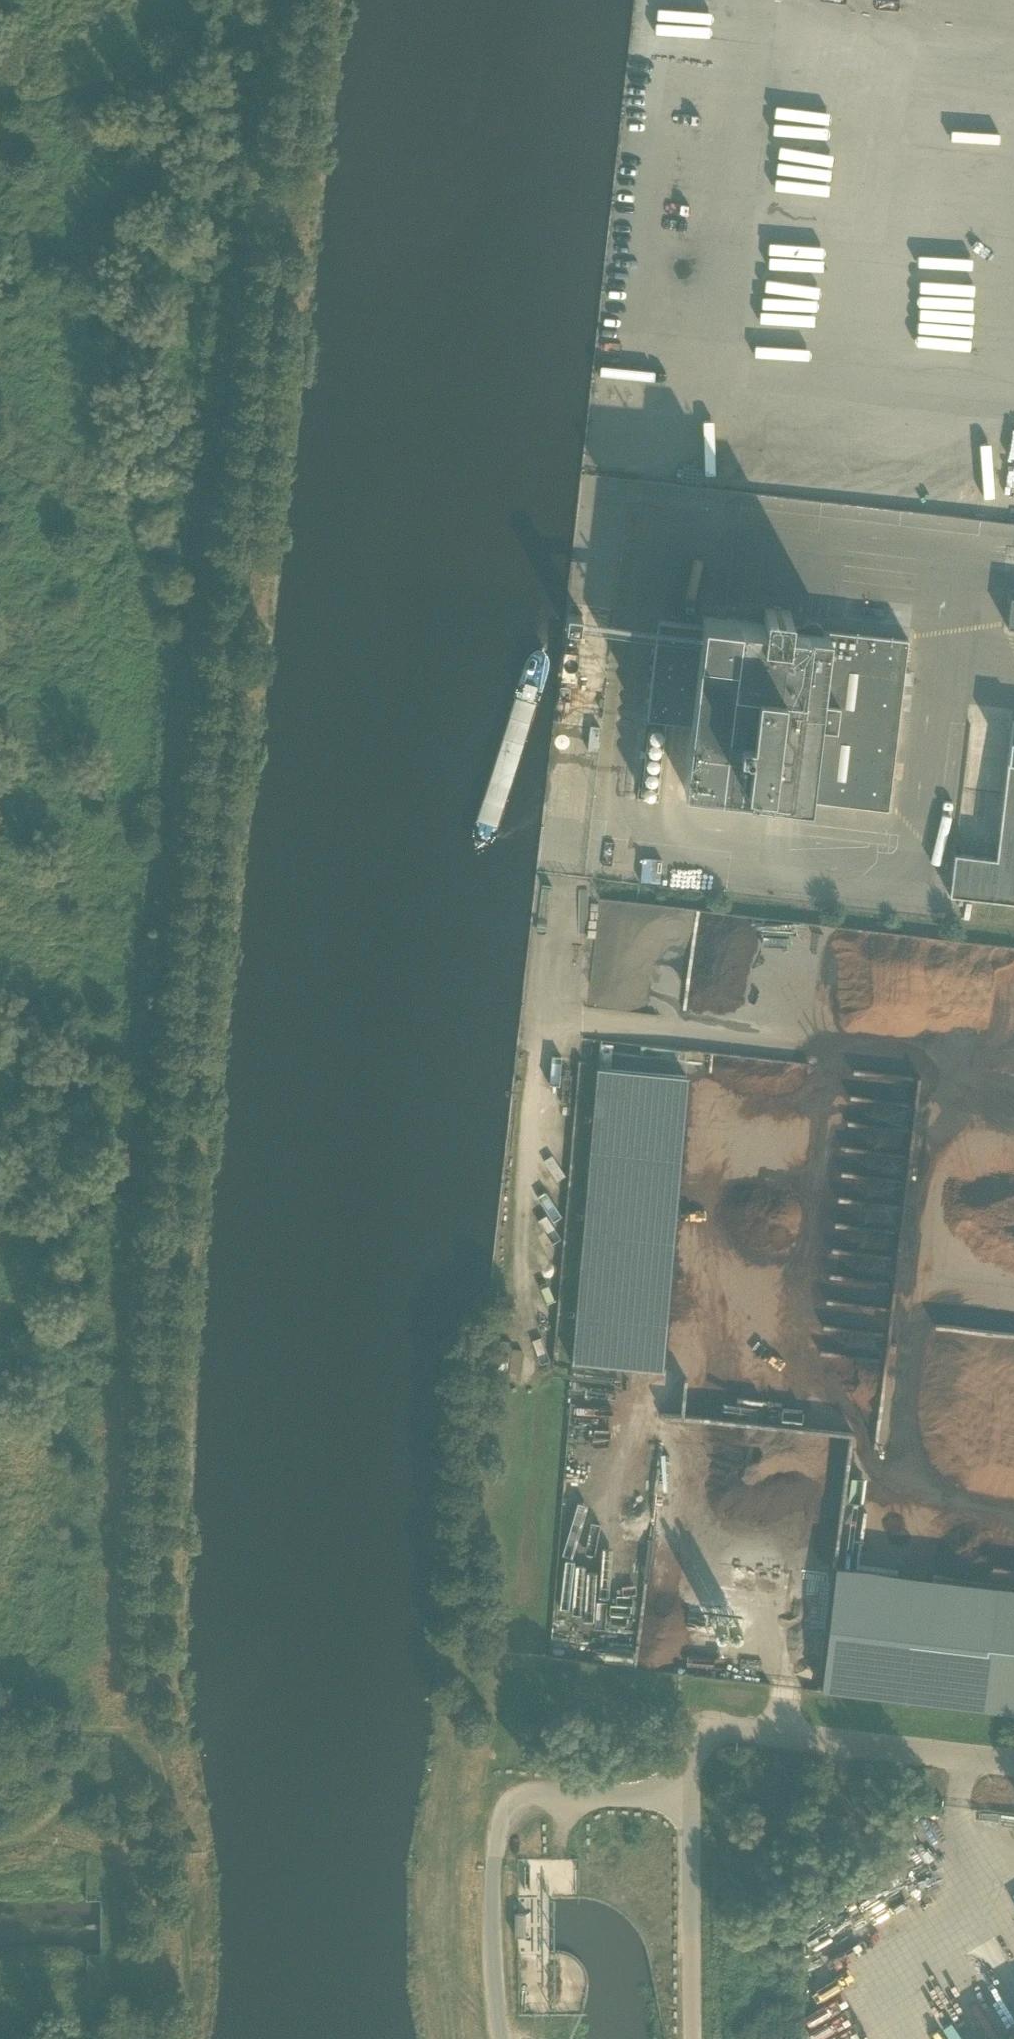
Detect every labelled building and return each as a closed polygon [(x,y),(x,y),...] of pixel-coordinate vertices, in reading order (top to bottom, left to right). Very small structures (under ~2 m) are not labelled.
[(908,640),(822,630),(822,627),(821,624),(819,622),(817,620),(814,618),(812,617),(809,617),(806,616),(803,617),(800,618),(798,619),(796,621),(789,621),(790,610),(764,607),(763,623),(738,620),(703,616),(702,624),(700,624),(689,721),(690,721),(683,785),(718,789),(888,810),(908,640)] [(583,618),(583,616),(568,614),(565,632),(581,634),(582,631),(583,618)] [(689,721),(700,624),(701,624),(658,619),(657,627),(656,639),(646,717),(689,722),(689,721)] [(1010,740),(996,858),(954,853),(949,896),(1013,904),(1013,720),(1012,720),(1010,740)] [(710,1017),(721,910),(600,897),(597,922),(620,924),(619,936),(595,933),(588,1004),(710,1017)] [(649,1047),(649,1055),(680,1056),(681,1047),(649,1047)] [(579,1364),(673,1370),(693,1070),(598,1064),(579,1364)] [(788,1592),(790,1574),(755,1571),(753,1589),(788,1592)]
